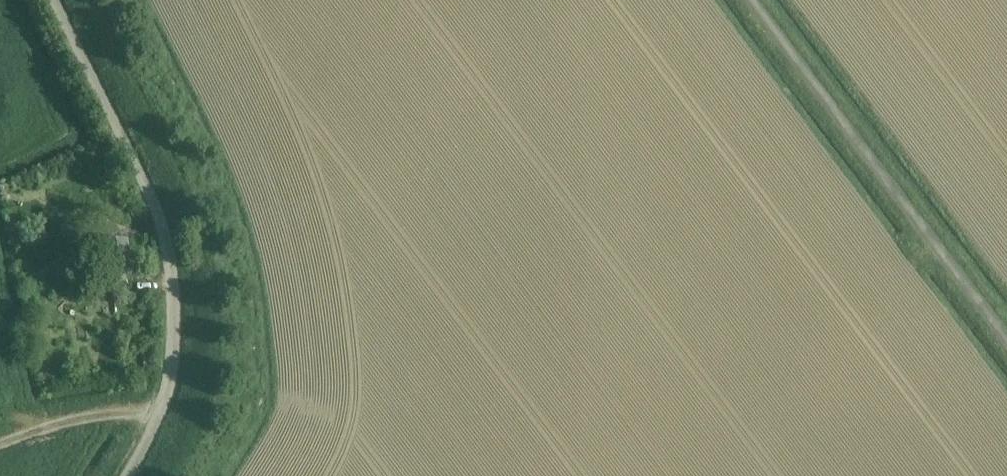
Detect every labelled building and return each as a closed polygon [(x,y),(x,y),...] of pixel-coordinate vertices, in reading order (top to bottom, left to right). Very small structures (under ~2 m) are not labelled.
[(105,275),(130,270),(125,240),(74,249),(75,256),(94,253),(95,257),(102,255),(105,275)]
